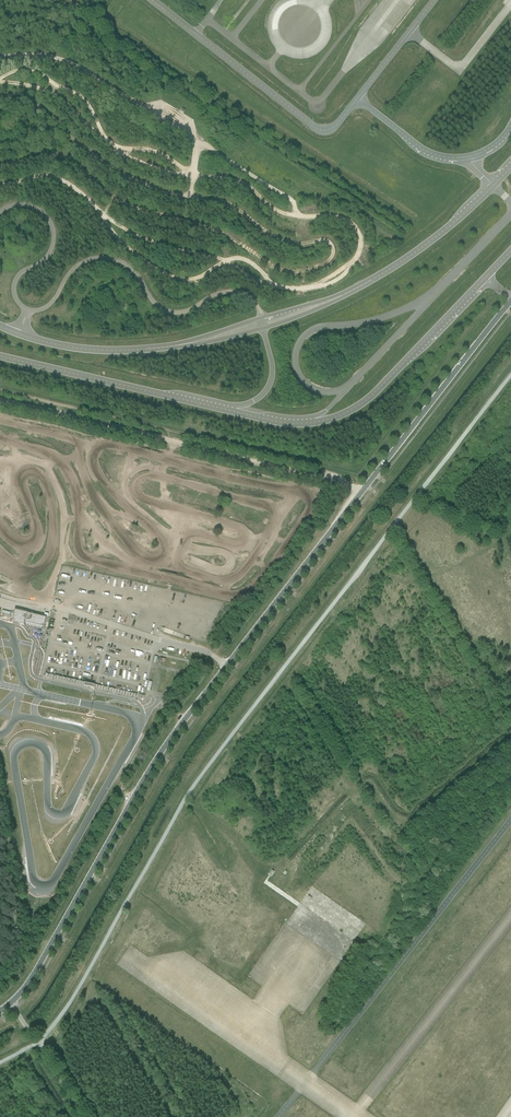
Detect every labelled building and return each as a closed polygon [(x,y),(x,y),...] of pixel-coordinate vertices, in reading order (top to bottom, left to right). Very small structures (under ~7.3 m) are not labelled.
[(62,578),(64,579),(66,573),(60,571),(57,585),(62,587),(63,583),(61,582),(62,578)] [(92,577),(93,574),(83,571),(82,578),(89,580),(90,576),(92,577)] [(24,622),(32,623),(34,614),(27,613),(26,613),(14,610),(15,610),(14,609),(12,619),(25,622),(24,622)] [(34,614),(32,623),(43,626),(42,629),(43,629),(46,617),(34,614)] [(70,643),(77,645),(79,638),(72,636),(70,643)] [(43,679),(71,684),(72,679),(44,674),(43,679)]
